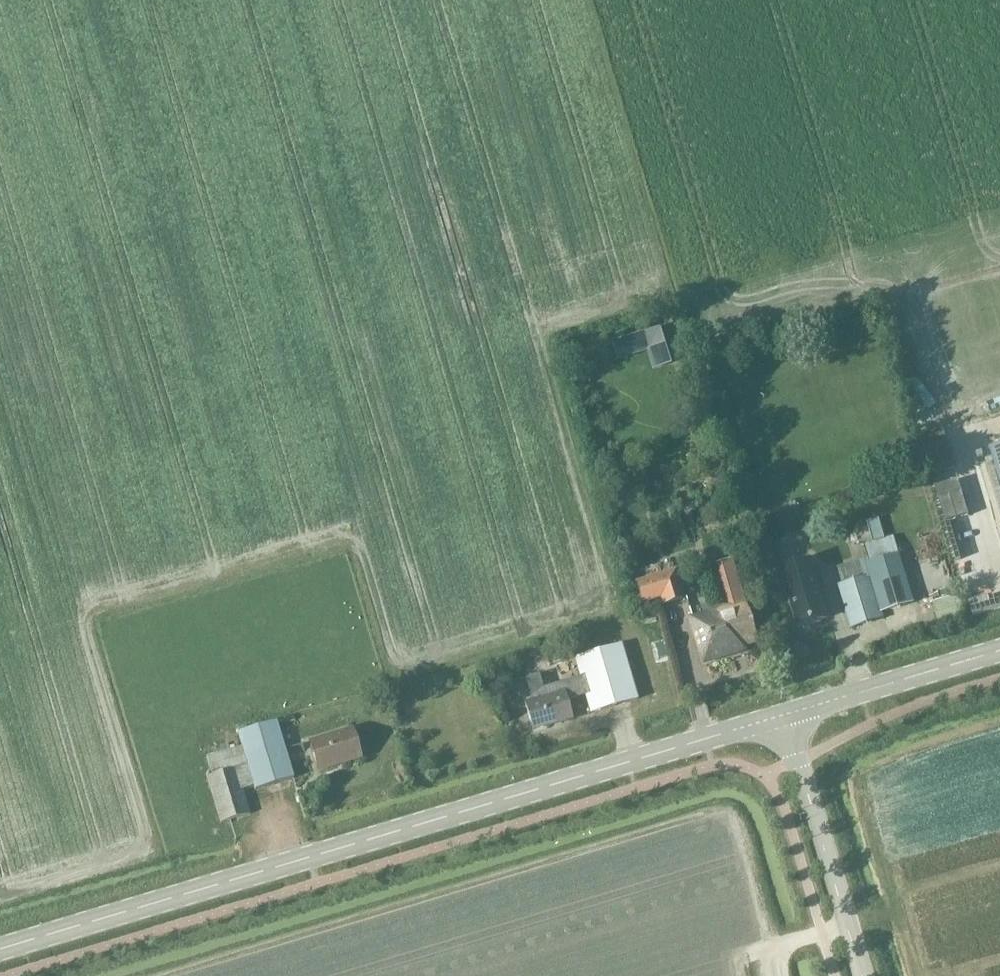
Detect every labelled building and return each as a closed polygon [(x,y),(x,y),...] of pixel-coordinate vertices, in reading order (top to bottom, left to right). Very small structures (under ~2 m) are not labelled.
[(742,383),(739,371),(727,373),(729,386),(742,383)] [(990,450),(999,481),(999,447),(990,450)] [(913,603),(899,555),(893,535),(865,544),(868,559),(839,567),(844,584),(840,585),(852,627),(882,619),(869,576),(873,575),(884,611),(913,603)] [(828,618),(811,560),(780,569),(797,627),(828,618)] [(682,598),(674,571),(635,583),(641,602),(661,596),(663,604),(682,598)] [(728,610),(694,621),(706,661),(749,649),(747,643),(755,641),(744,606),(745,606),(740,590),(724,595),(728,610)] [(638,701),(622,646),(574,660),(579,676),(584,695),(590,715),(638,701)] [(651,663),(653,671),(661,669),(659,661),(651,663)] [(534,698),(524,701),(532,730),(571,718),(566,701),(584,695),(579,676),(541,687),(538,675),(526,678),(530,692),(532,692),(534,698)] [(293,778),(276,721),(238,732),(242,746),(205,757),(210,775),(206,776),(219,822),(249,814),(242,791),(254,787),(255,790),(293,778)] [(310,743),(318,771),(360,759),(352,730),(310,743)]
